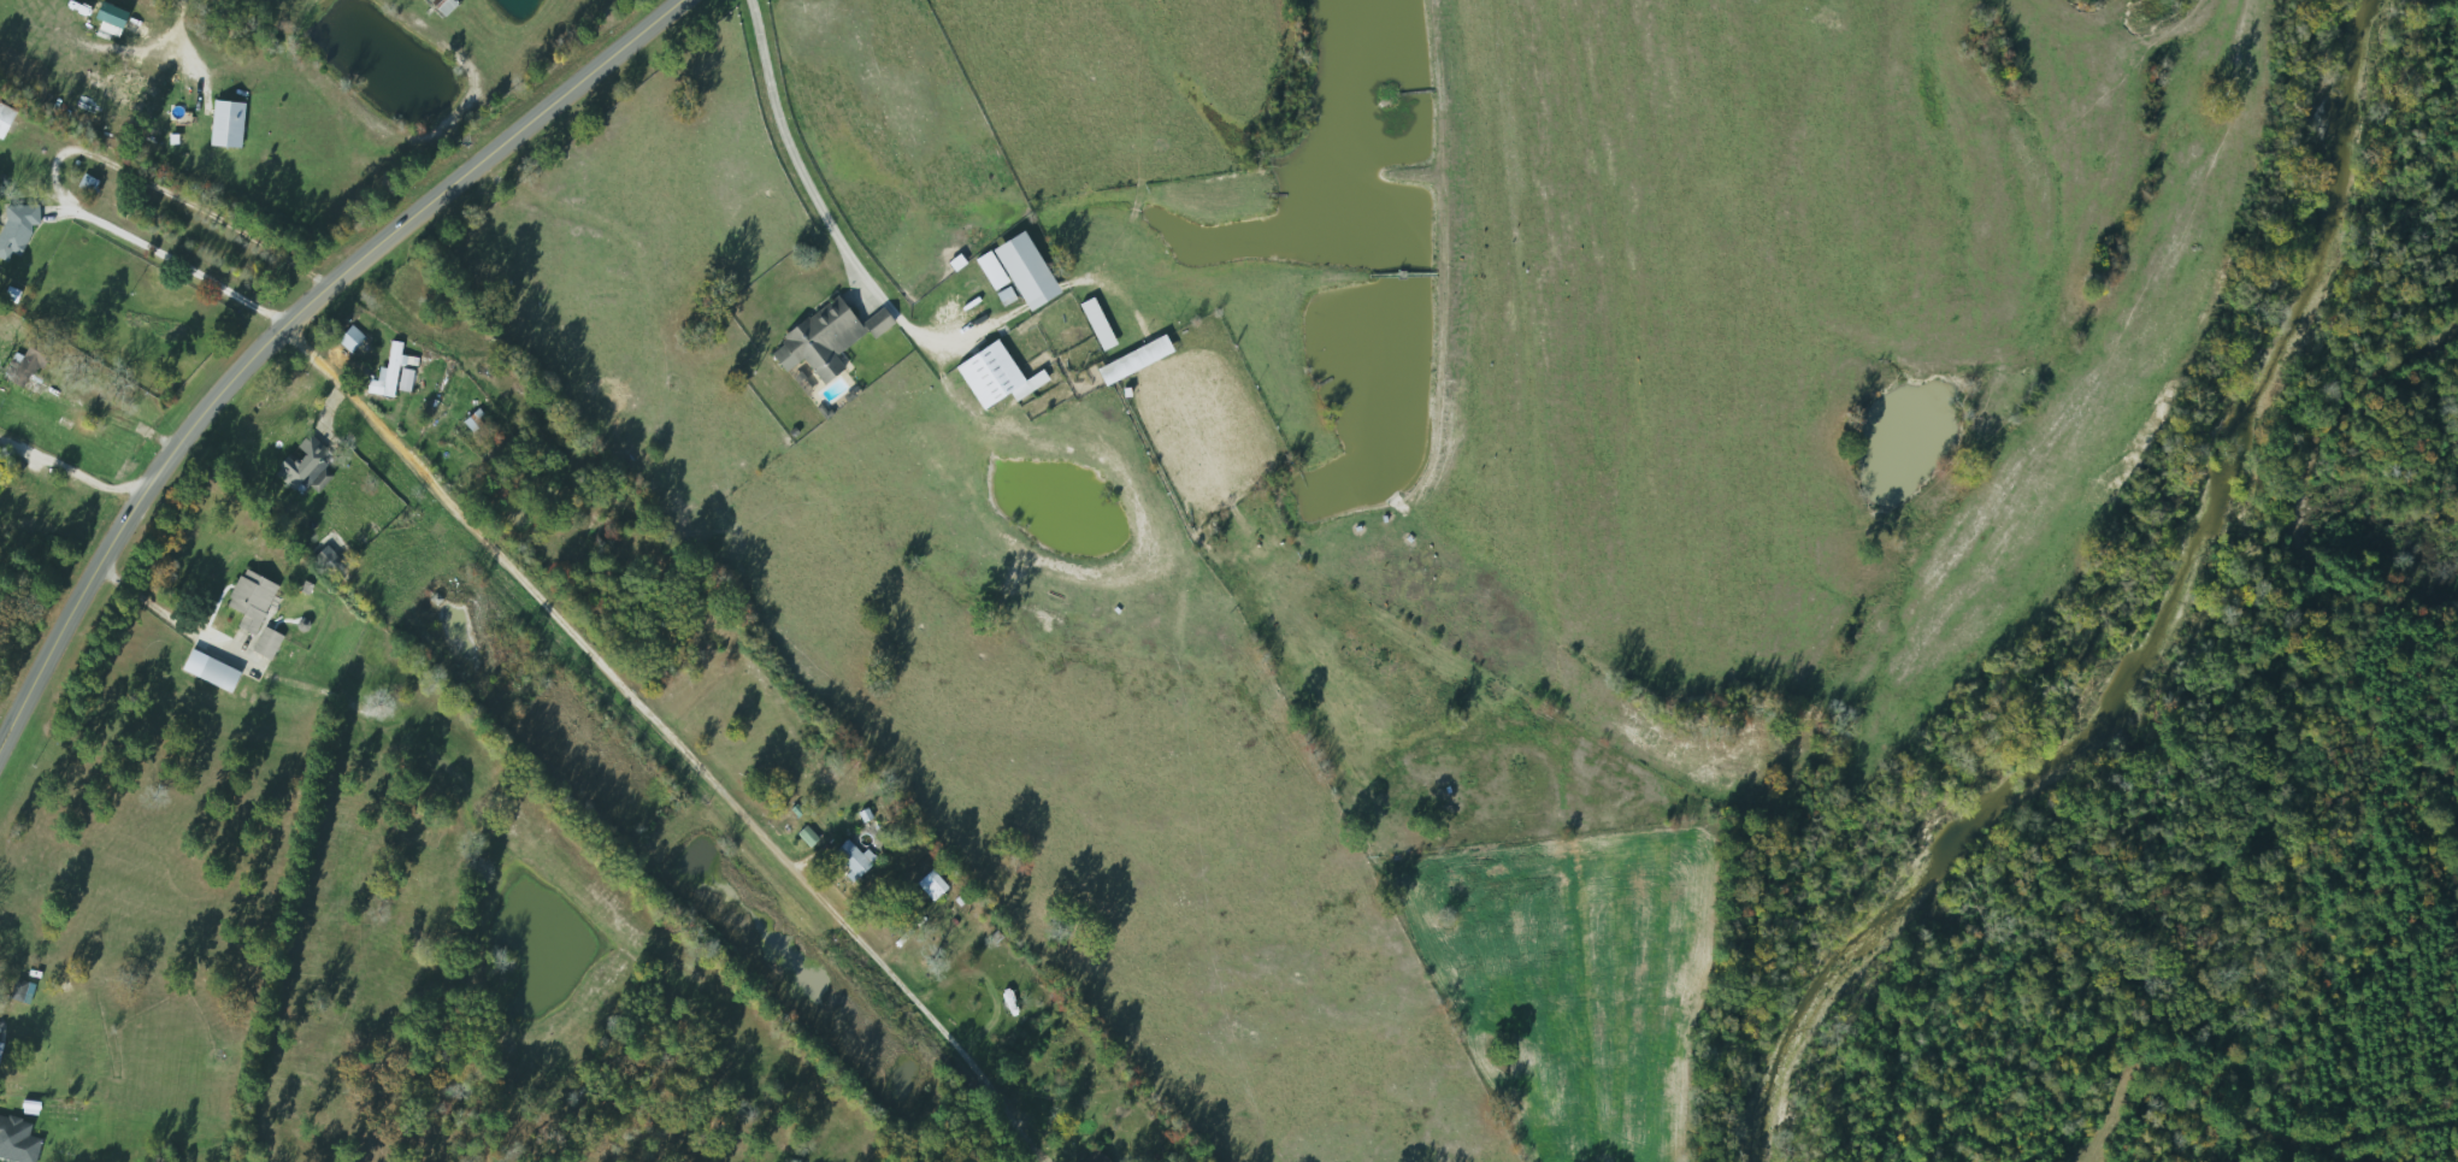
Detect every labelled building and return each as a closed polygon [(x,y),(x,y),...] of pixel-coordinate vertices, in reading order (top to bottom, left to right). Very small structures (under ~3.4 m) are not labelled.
[(110,34),(116,20),(110,17),(104,31),(110,34)] [(0,104),(0,129),(9,108),(0,104)] [(21,226),(34,226),(34,205),(0,205),(0,260),(5,260),(4,255),(22,255),(21,226)] [(969,257),(988,292),(1005,282),(1020,311),(1053,294),(1019,231),(969,257)] [(863,333),(868,340),(890,324),(878,308),(854,326),(832,295),(775,336),(780,342),(764,353),(779,372),(798,359),(808,372),(863,333)] [(332,340),(346,353),(360,338),(347,325),(332,340)] [(1097,366),(1105,382),(1166,352),(1158,335),(1097,366)] [(975,410),(1003,392),(1008,399),(1023,390),(990,338),(947,365),(975,410)] [(372,395),(387,398),(398,343),(385,340),(380,368),(378,367),(372,395)] [(30,397),(40,383),(27,374),(17,388),(30,397)] [(288,491),(294,485),(307,497),(329,474),(313,459),(321,451),(305,436),(277,464),(273,459),(265,468),(288,491)] [(272,586),(237,569),(219,607),(237,615),(231,628),(248,636),(272,586)] [(276,636),(258,628),(248,650),(266,659),(276,636)] [(190,678),(224,693),(233,672),(200,657),(190,678)] [(813,840),(802,826),(793,832),(804,847),(813,840)] [(823,857),(850,882),(867,864),(841,839),(823,857)] [(24,1004),(29,986),(12,981),(6,999),(24,1004)]
